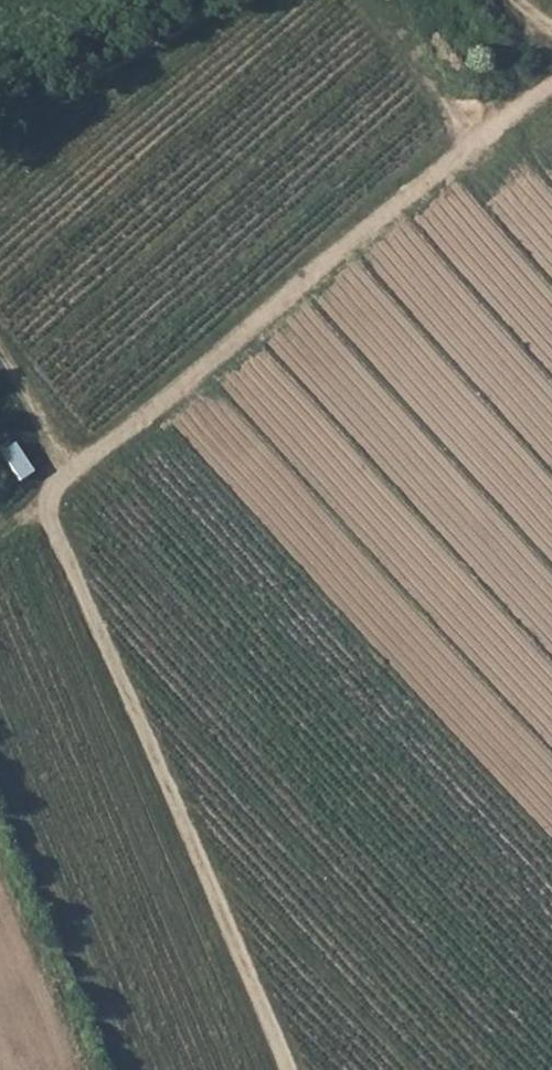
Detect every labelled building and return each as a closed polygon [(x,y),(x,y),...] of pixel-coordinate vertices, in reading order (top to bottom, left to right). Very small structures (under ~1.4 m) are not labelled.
[(8,479),(0,483),(0,497),(14,490),(8,479)]
